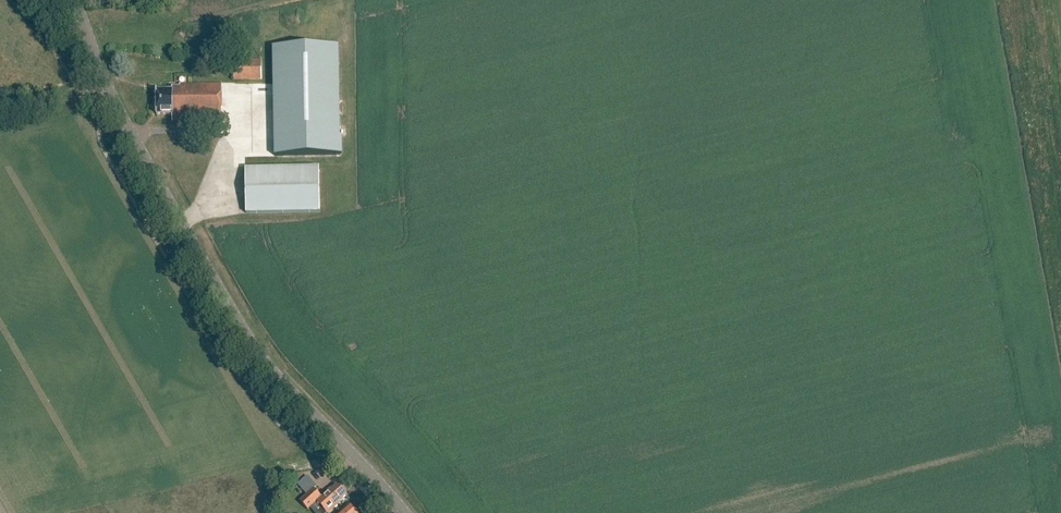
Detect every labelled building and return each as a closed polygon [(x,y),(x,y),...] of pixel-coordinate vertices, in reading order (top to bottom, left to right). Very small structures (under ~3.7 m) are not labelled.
[(273,43),(273,157),(334,157),(334,43),(273,43)] [(262,60),(234,61),(234,81),(262,81),(262,60)] [(172,90),(156,90),(156,115),(172,115),(172,122),(222,121),(222,84),(179,85),(179,87),(172,87),(172,90)] [(319,168),(245,169),(245,213),(319,212),(319,168)] [(292,508),(296,512),(305,512),(317,502),(326,512),(329,512),(340,503),(338,502),(346,495),(337,486),(332,490),(331,489),(321,498),(314,489),(292,508)]
